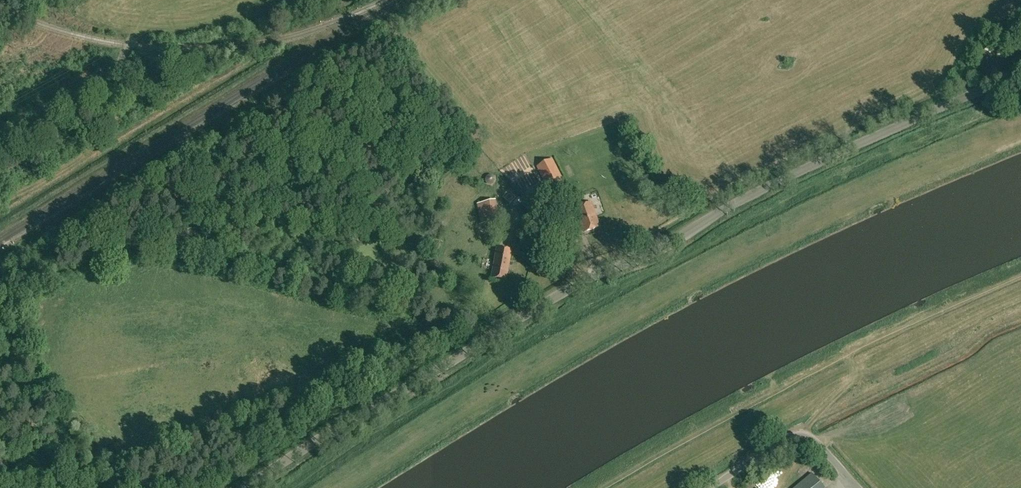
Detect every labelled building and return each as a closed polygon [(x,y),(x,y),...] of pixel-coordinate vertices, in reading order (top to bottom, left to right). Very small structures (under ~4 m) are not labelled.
[(548,188),(564,180),(552,158),(542,164),(540,161),(536,163),(537,166),(548,188)] [(518,195),(511,202),(516,207),(523,200),(518,195)] [(495,200),(477,204),(481,224),(499,220),(495,200)] [(576,209),(581,222),(585,232),(600,227),(596,217),(596,216),(591,203),(576,209)] [(505,280),(509,259),(511,251),(497,248),(491,278),(505,280)] [(793,487),(824,487),(811,473),(793,487)]
